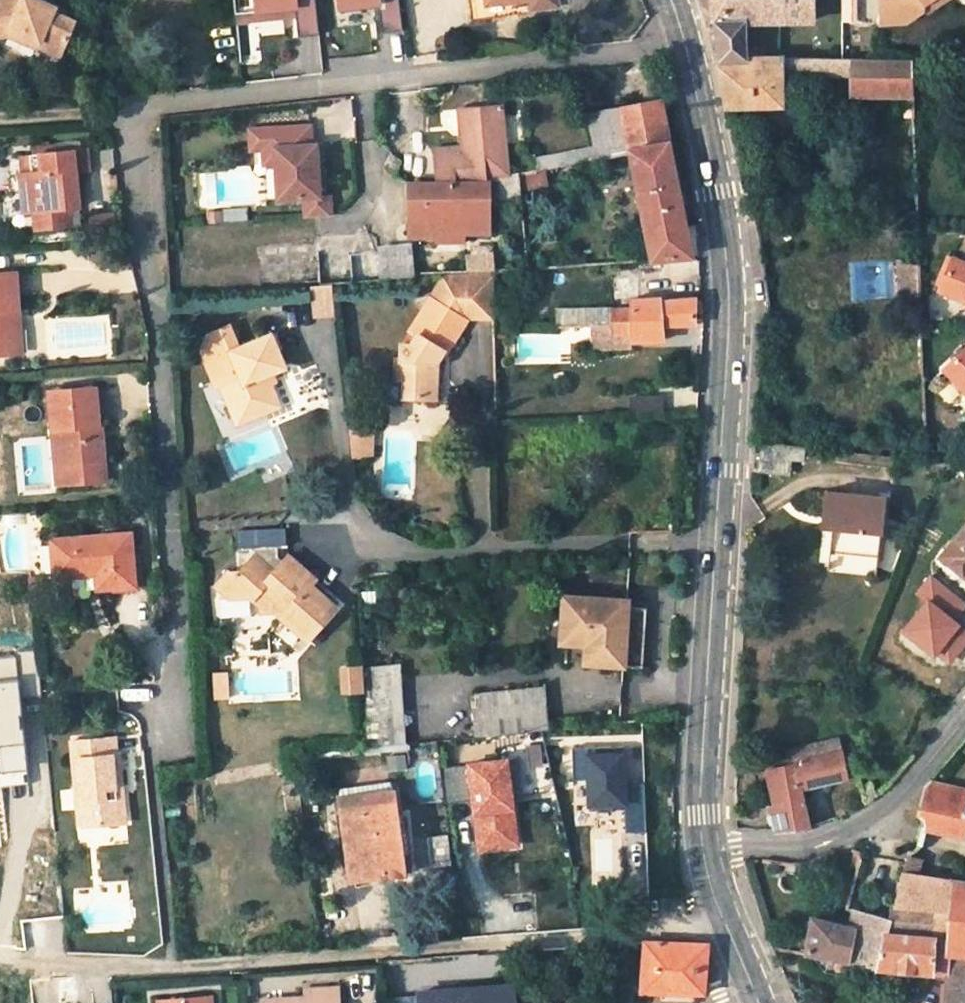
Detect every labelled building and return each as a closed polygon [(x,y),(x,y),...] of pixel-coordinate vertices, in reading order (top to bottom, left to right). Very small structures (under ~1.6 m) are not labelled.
[(7,34),(10,27),(19,32),(38,42),(35,47),(55,57),(73,22),(41,6),(34,2),(35,0),(0,0),(0,34),(7,34)] [(383,30),(398,29),(397,0),(334,0),(335,13),(382,10),(383,30)] [(474,20),(515,13),(513,2),(528,0),(472,0),(474,20)] [(533,8),(532,0),(528,0),(513,2),(515,13),(533,10),(533,8)] [(747,21),(781,20),(781,0),(712,0),(712,4),(715,25),(718,47),(731,46),(732,58),(749,58),(748,47),(747,21)] [(781,20),(814,19),(815,0),(781,0),(781,20)] [(883,23),(907,21),(923,10),(925,5),(933,0),(881,0),(883,23)] [(925,5),(923,10),(928,12),(946,0),(933,0),(925,5)] [(6,35),(34,50),(35,47),(38,42),(19,32),(10,27),(7,34),(6,35)] [(727,104),(782,103),(781,76),(851,75),(852,93),(906,93),(914,93),(913,81),(912,59),(766,58),(749,58),(732,58),(731,46),(718,47),(721,67),(724,86),(727,104)] [(765,47),(748,47),(749,58),(766,58),(765,47)] [(913,81),(928,80),(927,58),(912,59),(913,81)] [(907,114),(914,114),(914,93),(906,93),(907,114)] [(685,226),(659,102),(589,115),(598,159),(630,152),(646,234),(652,259),(653,261),(691,257),(685,226)] [(429,151),(429,182),(480,179),(510,174),(503,106),(457,111),(458,148),(429,151)] [(308,127),(247,132),(249,152),(262,151),(273,150),(274,165),(277,201),(304,199),(305,219),(330,217),(329,196),(318,196),(315,145),(310,146),(308,127)] [(75,171),(89,171),(86,148),(74,150),(75,171)] [(560,164),(594,159),(592,149),(558,155),(560,164)] [(75,171),(74,150),(28,154),(31,172),(21,173),(23,193),(29,193),(30,211),(35,210),(37,230),(65,227),(64,214),(70,208),(79,207),(75,171)] [(273,150),(262,151),(263,166),(274,165),(273,150)] [(560,164),(558,155),(535,159),(537,169),(560,164)] [(518,175),(496,180),(501,202),(521,199),(520,184),(518,175)] [(429,182),(409,184),(412,238),(442,236),(442,233),(466,231),(490,229),(487,179),(480,179),(429,182)] [(72,226),(70,208),(64,214),(65,227),(72,226)] [(466,231),(442,233),(442,236),(443,241),(467,240),(466,231)] [(169,294),(321,282),(317,241),(167,252),(169,294)] [(379,279),(414,277),(412,243),(378,245),(379,279)] [(952,258),(939,290),(964,301),(964,263),(952,258)] [(494,271),(443,276),(438,284),(466,282),(464,318),(466,319),(494,318),(494,271)] [(0,274),(0,354),(12,353),(9,313),(18,312),(17,273),(0,274)] [(438,284),(412,334),(416,336),(412,343),(412,347),(401,347),(401,362),(393,362),(394,364),(394,384),(403,384),(403,399),(436,399),(436,362),(432,362),(432,361),(432,356),(436,347),(436,346),(443,350),(448,353),(466,319),(464,318),(466,282),(438,284)] [(334,285),(314,287),(317,316),(337,315),(334,285)] [(695,300),(695,299),(659,300),(659,298),(632,299),(632,317),(695,317),(695,313),(695,300)] [(603,308),(602,325),(611,325),(611,308),(603,308)] [(632,308),(611,308),(611,325),(611,335),(632,335),(632,317),(632,308)] [(21,354),(18,312),(9,313),(12,353),(21,354)] [(632,335),(632,340),(662,339),(661,324),(695,324),(695,317),(632,317),(632,335)] [(602,325),(591,326),(591,346),(611,346),(611,335),(611,325),(602,325)] [(238,375),(230,352),(239,348),(231,326),(208,334),(202,350),(215,385),(220,383),(220,382),(238,375)] [(239,348),(230,352),(238,375),(220,382),(220,383),(226,399),(232,397),(242,421),(279,406),(271,385),(267,376),(273,374),(286,369),(282,358),(273,335),(259,340),(239,348)] [(611,346),(611,349),(632,349),(632,340),(632,335),(611,335),(611,346)] [(436,347),(432,356),(432,361),(432,362),(436,362),(443,350),(436,346),(436,347)] [(943,368),(964,391),(964,348),(943,368)] [(276,383),(273,374),(267,376),(271,385),(276,383)] [(394,399),(403,399),(403,384),(394,384),(394,399)] [(95,390),(50,392),(53,429),(58,428),(61,466),(77,465),(78,482),(102,481),(100,464),(105,463),(101,424),(97,424),(95,390)] [(242,421),(232,397),(226,399),(236,423),(242,421)] [(57,483),(78,482),(77,465),(61,466),(58,428),(53,429),(57,483)] [(369,446),(367,431),(353,432),(355,447),(369,446)] [(369,454),(369,446),(355,447),(353,432),(349,432),(351,456),(369,454)] [(788,461),(790,447),(756,444),(753,468),(787,472),(788,461)] [(802,463),(802,449),(790,447),(788,461),(802,463)] [(883,497),(827,490),(825,515),(834,516),(833,525),(831,551),(877,556),(883,497)] [(823,524),(833,525),(834,516),(825,515),(823,524)] [(942,556),(964,575),(964,527),(942,556)] [(277,547),(287,547),(285,529),(237,532),(238,550),(253,549),(277,547)] [(130,532),(52,540),(55,577),(96,574),(98,589),(134,586),(130,532)] [(253,549),(253,558),(273,575),(283,563),(278,559),(277,547),(253,549)] [(287,547),(277,547),(278,559),(283,563),(288,557),(287,547)] [(283,563),(273,575),(253,558),(240,574),(229,573),(227,572),(214,588),(229,601),(248,597),(259,606),(259,613),(276,612),(308,639),(309,638),(317,629),(335,607),(311,586),(315,580),(288,557),(283,563)] [(901,630),(947,669),(964,648),(964,627),(956,619),(964,608),(964,603),(930,574),(913,594),(924,603),(901,630)] [(229,601),(219,604),(223,623),(252,616),(248,597),(229,601)] [(629,600),(565,597),(562,644),(568,644),(567,661),(640,666),(643,609),(629,608),(629,600)] [(317,629),(309,638),(316,644),(324,635),(317,629)] [(0,658),(0,768),(10,768),(12,791),(45,789),(43,765),(35,766),(26,655),(0,658)] [(406,744),(400,663),(364,667),(370,747),(406,744)] [(361,667),(344,668),(346,691),(362,690),(361,667)] [(549,729),(545,687),(477,694),(480,737),(516,733),(526,732),(549,729)] [(116,737),(72,741),(81,827),(118,823),(115,786),(124,786),(121,753),(118,753),(116,737)] [(839,750),(836,737),(786,750),(787,756),(788,763),(794,762),(839,750)] [(626,752),(624,752),(623,748),(573,749),(574,780),(586,780),(587,810),(624,808),(626,833),(646,832),(644,784),(627,785),(626,752)] [(800,787),(846,775),(842,749),(839,750),(794,762),(800,787)] [(304,778),(300,754),(295,755),(298,779),(304,778)] [(765,761),(767,768),(788,763),(787,756),(765,761)] [(517,759),(507,760),(507,758),(464,763),(465,765),(441,768),(445,802),(469,799),(475,853),(518,848),(511,794),(522,793),(517,759)] [(788,763),(767,768),(775,804),(768,805),(775,829),(808,827),(800,787),(794,762),(788,763)] [(379,770),(359,773),(360,785),(381,782),(379,770)] [(964,836),(964,810),(964,806),(964,787),(933,781),(929,786),(921,814),(924,817),(925,822),(926,827),(964,836)] [(874,796),(870,782),(860,786),(864,804),(874,796)] [(124,786),(115,786),(118,823),(128,822),(124,786)] [(393,788),(339,796),(347,851),(351,851),(355,878),(385,874),(385,878),(386,878),(404,876),(393,788)] [(419,866),(451,861),(447,835),(415,840),(419,866)] [(921,858),(908,855),(904,872),(917,875),(921,858)] [(917,875),(904,872),(895,906),(933,909),(931,935),(951,937),(950,953),(964,954),(964,882),(917,875)] [(386,878),(385,878),(385,874),(355,878),(356,887),(386,879),(386,878)] [(891,917),(890,932),(931,935),(933,909),(895,906),(892,905),(891,917)] [(851,925),(885,934),(890,932),(891,917),(853,907),(851,925)] [(813,916),(807,954),(878,966),(885,934),(851,925),(813,916)] [(878,966),(948,973),(950,953),(951,937),(931,935),(890,932),(885,934),(878,966)] [(643,991),(703,993),(706,944),(644,942),(643,991)] [(950,953),(948,973),(948,976),(964,978),(964,954),(950,953)] [(948,976),(946,1002),(964,1002),(964,978),(948,976)] [(261,996),(262,1002),(338,1002),(336,983),(304,985),(305,993),(261,996)] [(418,993),(418,996),(419,1002),(516,1002),(515,986),(486,988),(486,991),(453,993),(453,991),(418,993)]
